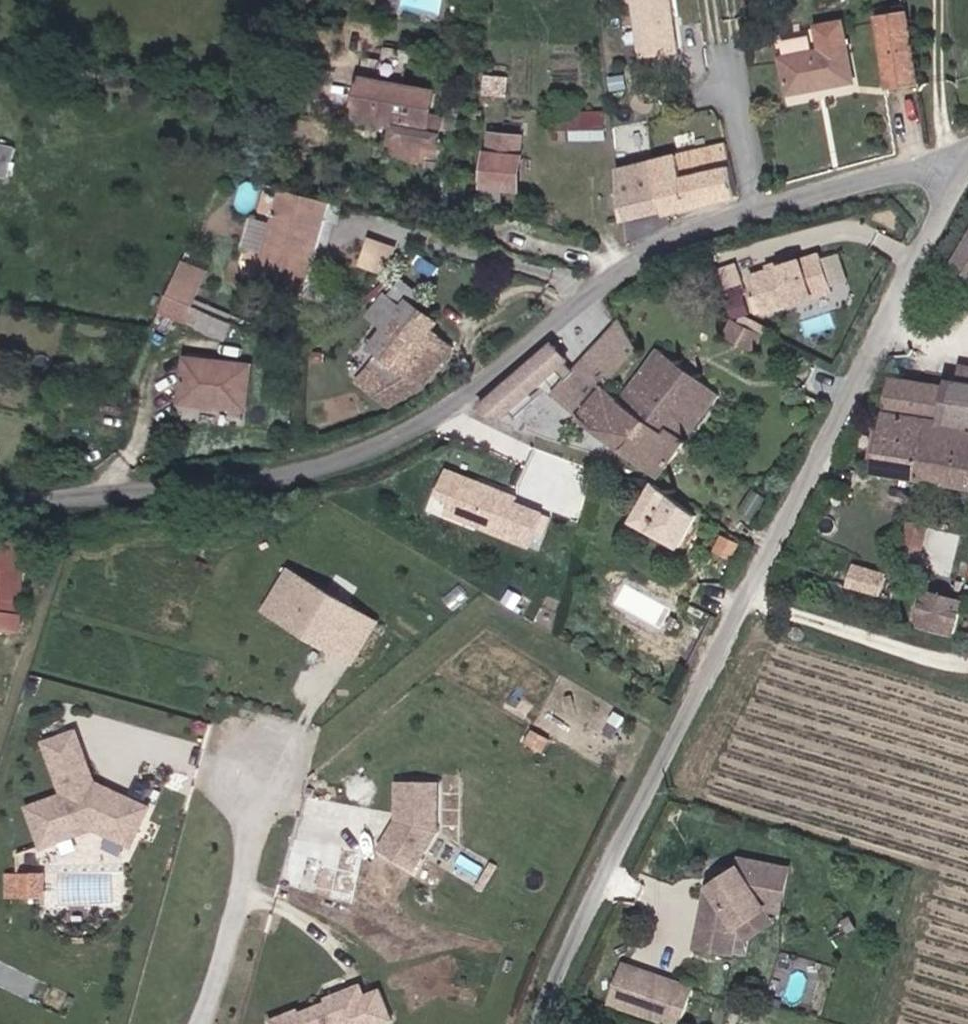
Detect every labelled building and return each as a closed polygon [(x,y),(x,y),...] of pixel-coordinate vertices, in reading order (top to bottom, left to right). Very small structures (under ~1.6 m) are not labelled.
[(640,58),(676,54),(669,0),(633,0),(640,58)] [(922,79),(909,14),(878,20),(891,86),(922,79)] [(784,53),(791,92),(857,81),(847,19),(817,24),(821,48),(784,53)] [(438,89),(362,76),(356,118),(396,125),(391,154),(438,162),(443,130),(431,128),(438,89)] [(510,77),(484,76),(483,92),(509,94),(510,77)] [(605,108),(560,110),(561,129),(605,127),(605,108)] [(521,190),(526,132),(492,129),(487,187),(521,190)] [(726,140),(618,167),(631,219),(739,193),(726,140)] [(0,146),(0,173),(13,175),(18,144),(1,141),(0,146)] [(331,197),(282,186),(261,277),(310,288),(331,197)] [(958,262),(967,268),(967,247),(958,262)] [(757,273),(768,309),(833,288),(822,252),(757,273)] [(190,322),(212,270),(186,259),(163,310),(190,322)] [(743,284),(737,266),(721,272),(727,289),(743,284)] [(451,341),(392,295),(379,313),(397,327),(361,374),(392,398),(422,379),(451,341)] [(637,346),(620,315),(557,393),(659,475),(723,396),(662,346),(622,395),(607,383),(637,346)] [(766,333),(735,316),(721,342),(754,359),(766,333)] [(558,343),(481,405),(506,418),(571,358),(558,343)] [(253,363),(192,356),(186,402),(248,409),(253,363)] [(893,374),(889,408),(881,407),(872,473),(967,487),(967,363),(962,362),(959,377),(949,376),(948,382),(893,374)] [(445,517),(530,549),(543,513),(515,503),(517,497),(448,471),(446,476),(438,499),(450,504),(445,517)] [(700,512),(658,481),(639,508),(680,539),(700,512)] [(904,550),(921,554),(929,525),(913,520),(904,550)] [(31,526),(0,524),(0,627),(23,628),(31,526)] [(967,614),(967,555),(952,550),(937,605),(967,614)] [(854,561),(849,585),(883,592),(888,568),(854,561)] [(375,624),(289,571),(264,612),(350,665),(375,624)] [(77,731),(44,743),(64,794),(27,807),(40,848),(95,829),(131,846),(149,807),(94,780),(77,731)] [(438,783),(397,783),(397,820),(381,847),(414,869),(437,832),(438,783)] [(783,910),(790,864),(743,855),(741,864),(713,883),(710,882),(699,942),(734,948),(740,927),(749,934),(783,910)] [(48,894),(47,869),(8,870),(8,895),(48,894)] [(671,1021),(684,984),(628,964),(615,1002),(671,1021)] [(393,1021),(380,988),(365,994),(361,985),(326,998),(328,1003),(300,1013),(299,1010),(272,1020),(273,1023),(386,1023),(393,1021)]
